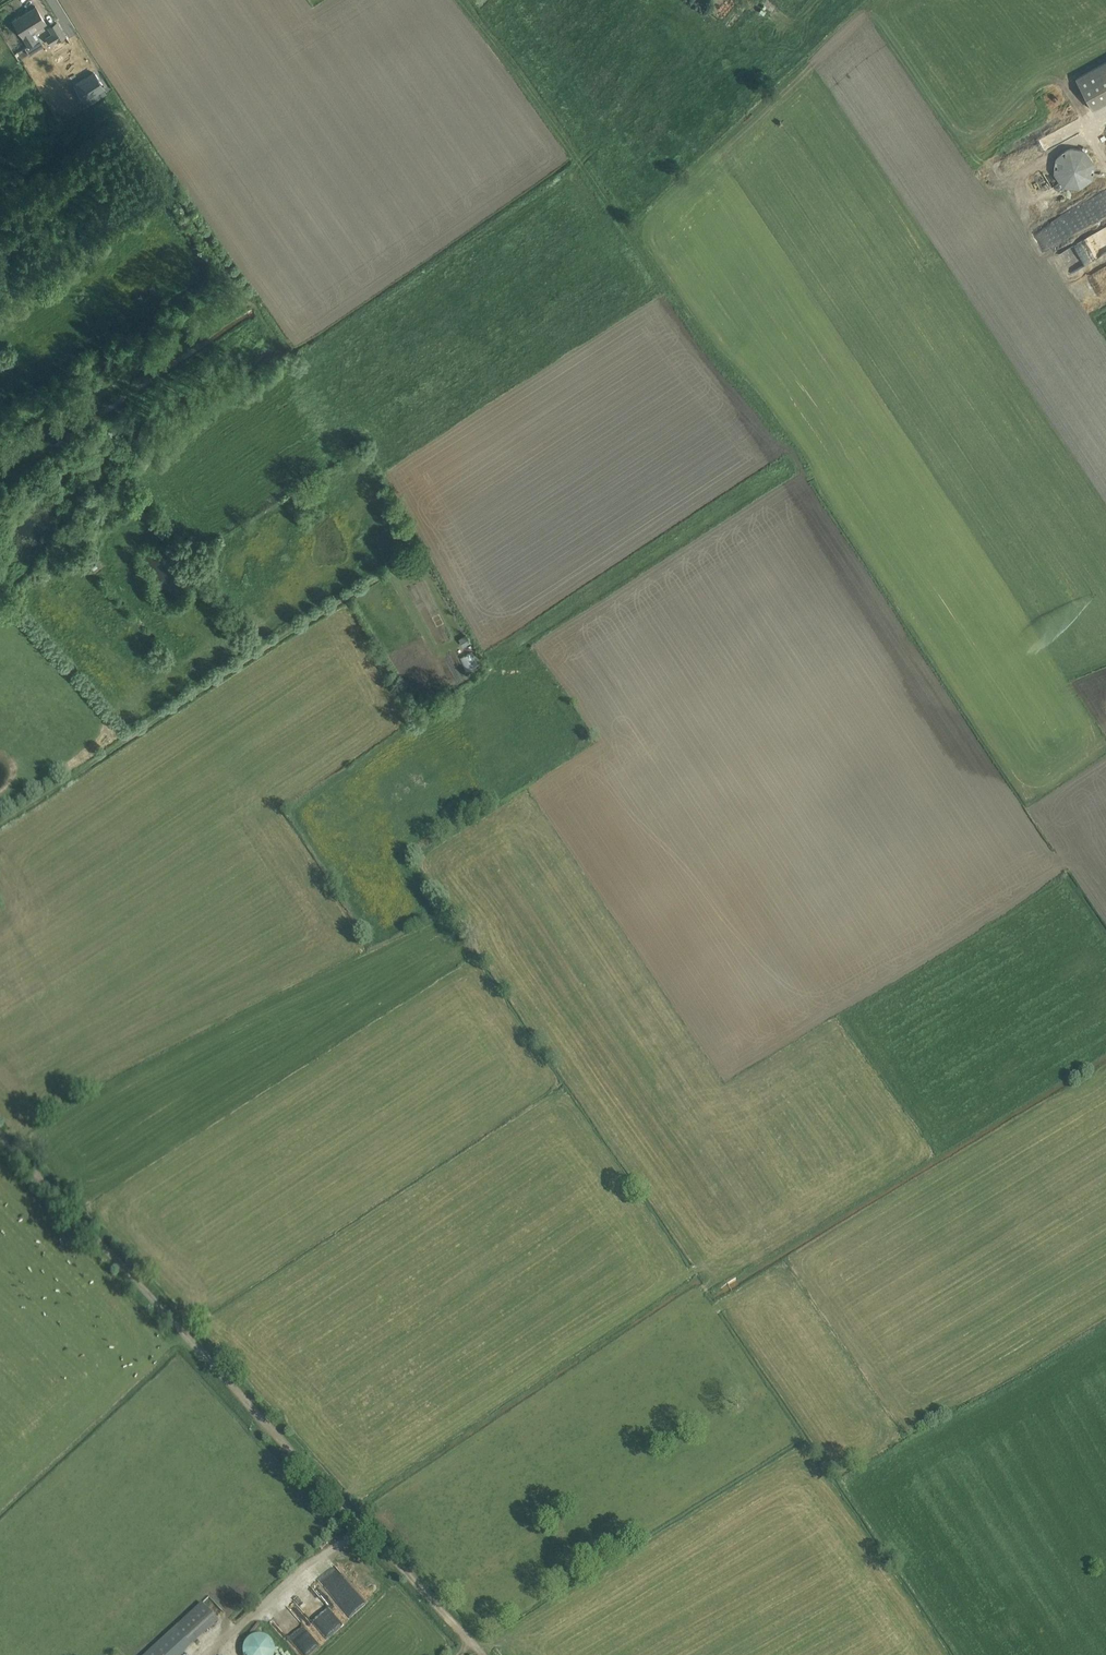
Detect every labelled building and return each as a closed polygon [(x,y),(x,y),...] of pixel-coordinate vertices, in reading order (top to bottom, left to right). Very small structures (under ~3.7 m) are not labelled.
[(46,23),(41,15),(35,6),(36,8),(21,18),(20,15),(12,20),(23,37),(28,45),(35,40),(31,32),(46,23)] [(50,45),(65,36),(57,22),(48,27),(52,33),(45,37),(50,45)] [(69,46),(54,55),(60,65),(75,55),(69,46)] [(1075,78),(1093,110),(1105,103),(1105,61),(1075,78)] [(94,72),(74,84),(84,100),(104,87),(94,72)] [(1085,150),(1069,147),(1055,158),(1054,174),(1063,187),(1080,189),(1093,179),(1095,163),(1085,150)] [(80,556),(85,561),(87,560),(94,554),(95,553),(90,548),(80,556)] [(466,635),(460,638),(464,645),(470,642),(466,635)] [(144,1654),(180,1654),(190,1645),(175,1627),(144,1654)] [(265,1636),(261,1635),(256,1635),(252,1636),(248,1638),(246,1641),(244,1644),(243,1648),(243,1652),(243,1654),(274,1654),(274,1652),(274,1648),(273,1644),(272,1641),(269,1638),(265,1636)]
